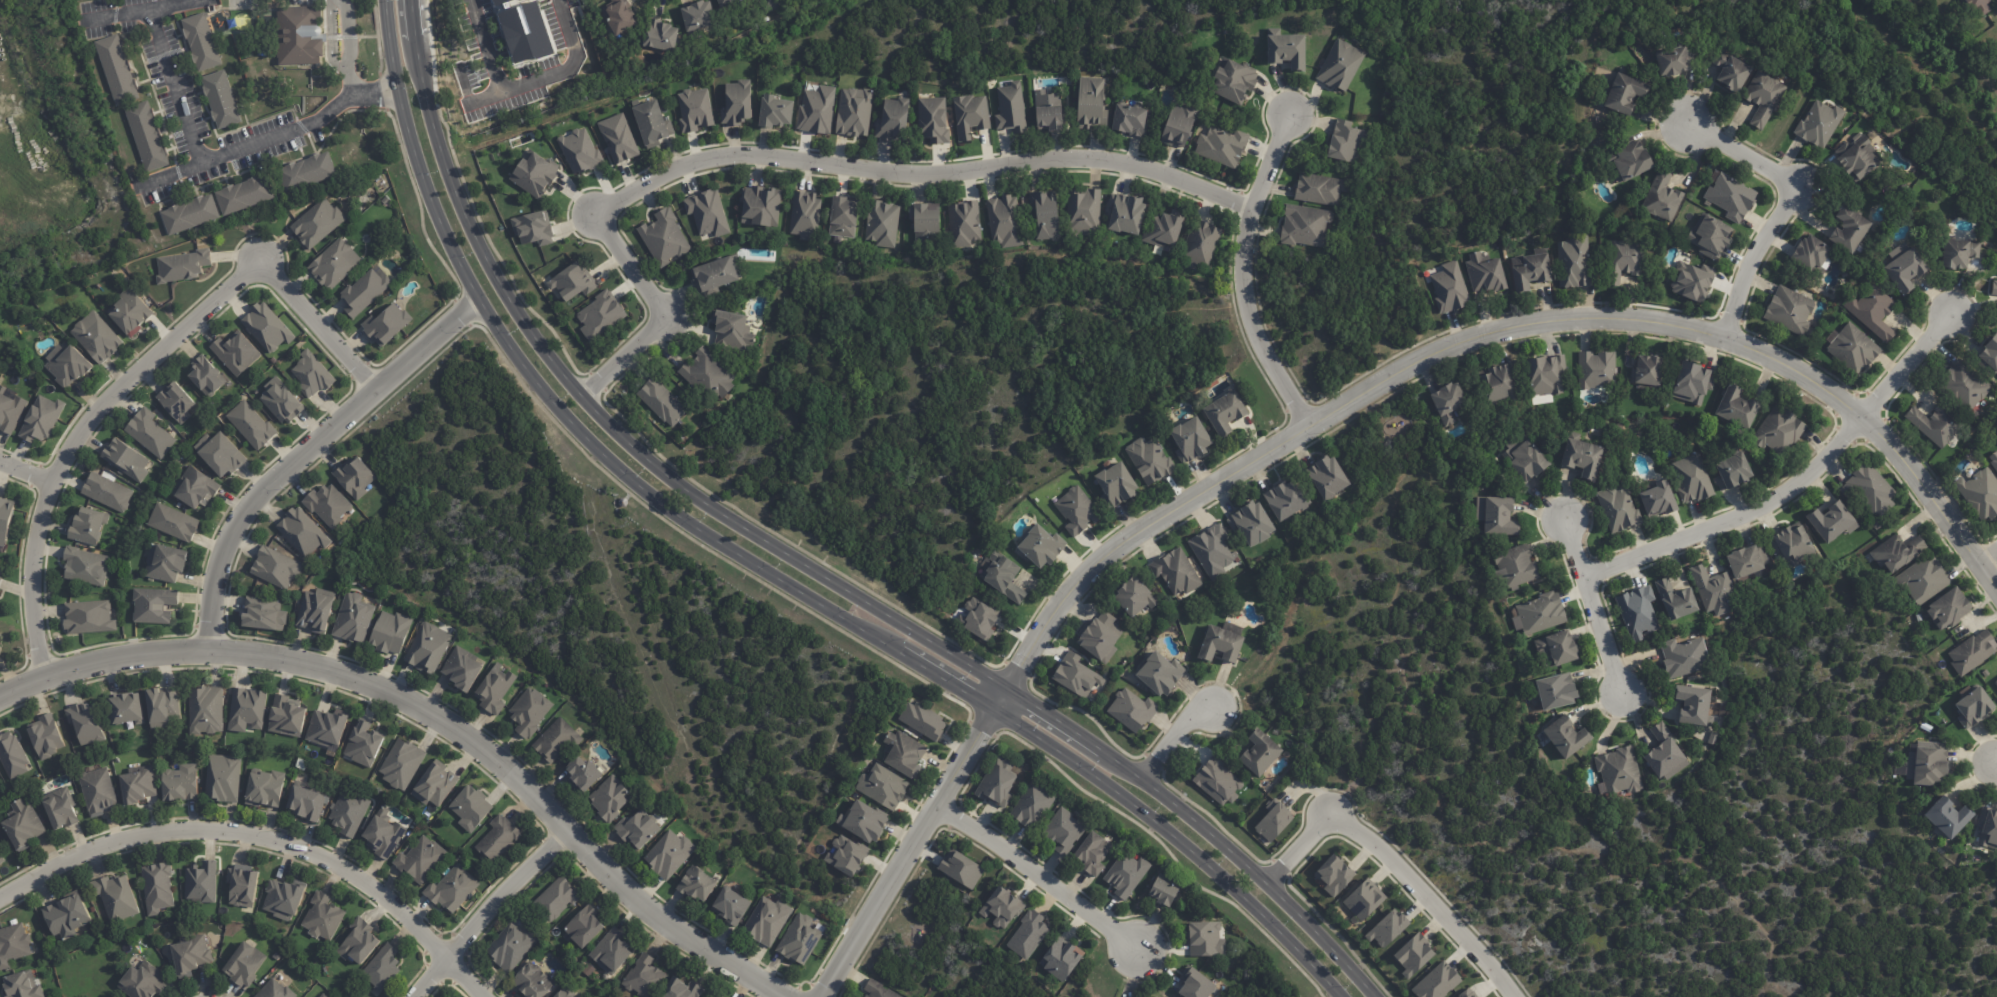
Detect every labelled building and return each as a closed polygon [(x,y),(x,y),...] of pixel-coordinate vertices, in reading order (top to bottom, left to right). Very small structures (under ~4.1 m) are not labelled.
[(619,1),(619,0),(626,0),(633,13),(630,15),(635,24),(614,37),(604,20),(608,18),(603,10),(605,9),(604,8),(609,5),(610,7),(619,1)] [(691,3),(701,0),(704,0),(704,2),(709,1),(716,24),(711,25),(687,32),(680,8),(691,5),(691,3)] [(721,8),(718,0),(743,0),(721,8)] [(763,14),(758,0),(780,0),(783,6),(780,7),(763,14)] [(1972,11),(1966,0),(1990,0),(1991,1),(1988,3),(1993,10),(1982,16),(1977,8),(1972,11)] [(322,8),(323,17),(319,17),(319,27),(321,28),(322,31),(321,33),(320,35),(328,34),(328,42),(323,42),(324,56),(321,56),(321,63),(280,64),(279,27),(278,27),(278,16),(280,16),(280,7),(322,6),(322,8)] [(206,15),(206,17),(205,18),(220,64),(197,72),(194,64),(193,64),(189,54),(191,53),(186,39),(184,40),(181,29),(182,29),(179,20),(203,12),(203,13),(205,13),(206,15)] [(652,20),(659,21),(658,24),(667,25),(667,24),(672,25),(672,28),(679,29),(675,52),(653,49),(653,48),(644,46),(649,19),(652,20)] [(1290,69),(1290,61),(1282,61),(1282,64),(1267,64),(1266,35),(1267,35),(1267,28),(1281,28),(1281,35),(1304,35),(1305,71),(1290,71),(1290,69)] [(95,41),(115,105),(140,97),(120,33),(95,41)] [(1359,50),(1366,54),(1345,93),(1336,88),(1335,90),(1325,84),(1326,84),(1316,78),(1320,70),(1317,68),(1323,58),(1326,60),(1337,39),(1338,39),(1344,41),(1345,42),(1350,45),(1352,46),(1359,50)] [(1690,66),(1691,71),(1680,73),(1680,75),(1667,77),(1667,76),(1661,77),(1656,53),(1675,49),(1673,40),(1682,39),(1683,47),(1686,46),(1690,66)] [(1730,91),(1726,88),(1727,86),(1717,81),(1723,69),(1714,64),(1721,50),(1745,64),(1747,60),(1754,64),(1752,68),(1754,69),(1739,94),(1733,91),(1733,92),(1730,91)] [(1257,70),(1255,72),(1258,74),(1256,79),(1258,80),(1253,91),(1247,88),(1244,94),(1246,95),(1241,106),(1212,92),(1214,87),(1213,87),(1216,80),(1212,79),(1223,56),(1241,66),(1243,63),(1257,70)] [(234,106),(240,122),(216,130),(205,97),(204,97),(201,87),(202,87),(199,78),(223,70),(234,106)] [(1773,80),(1788,89),(1762,131),(1750,124),(1761,107),(1752,102),(1751,103),(1742,98),(1759,71),(1773,80)] [(1620,73),(1651,85),(1645,99),(1636,95),(1633,103),(1635,104),(1630,117),(1604,107),(1618,72),(1620,73)] [(1106,128),(1090,127),(1090,130),(1075,129),(1079,77),(1105,79),(1103,106),(1105,106),(1105,110),(1108,111),(1106,128)] [(750,108),(750,119),(743,118),(743,123),(742,123),(742,127),(728,126),(728,124),(721,124),(721,109),(724,109),(724,94),(726,83),(738,84),(738,80),(750,80),(750,108)] [(1024,108),(1024,110),(1027,133),(1014,134),(1013,129),(1002,130),(1002,129),(996,130),(994,116),(1000,115),(996,88),(1010,86),(1010,82),(1019,80),(1022,103),(1023,103),(1024,108)] [(835,86),(819,85),(818,91),(802,89),(798,130),(831,134),(835,86)] [(714,125),(708,88),(676,93),(683,133),(699,131),(698,127),(714,125)] [(872,108),(869,137),(860,136),(860,137),(847,136),(848,135),(836,133),(842,89),(848,90),(850,88),(864,90),(864,88),(874,90),(872,108)] [(1045,90),(1045,95),(1061,94),(1061,109),(1060,109),(1062,130),(1048,131),(1048,129),(1037,130),(1037,127),(1035,127),(1034,107),(1035,107),(1034,90),(1045,89),(1045,90)] [(775,96),(776,96),(775,99),(794,102),(791,125),(784,124),(784,128),(777,127),(777,126),(773,126),(773,129),(759,127),(762,98),(764,98),(765,94),(775,96)] [(987,108),(990,129),(976,131),(975,127),(969,127),(970,141),(957,143),(952,98),(973,95),(973,98),(986,97),(987,108)] [(900,98),(909,99),(903,144),(879,141),(880,138),(874,137),(876,121),(879,121),(881,109),(884,99),(897,101),(897,97),(900,98)] [(946,108),(946,111),(945,111),(946,129),(950,129),(951,144),(931,144),(931,138),(926,138),(926,139),(923,139),(923,133),(920,133),(918,98),(946,98),(946,108)] [(149,108),(168,165),(145,173),(123,108),(146,100),(149,108)] [(657,108),(662,122),(669,119),(674,134),(666,137),(664,138),(652,142),(652,144),(643,147),(629,109),(654,100),(657,108)] [(1828,106),(1834,110),(1836,106),(1847,112),(1824,150),(1818,146),(1818,147),(1807,140),(1806,142),(1796,135),(1797,134),(1794,133),(1802,120),(1804,122),(1808,115),(1817,100),(1828,106)] [(1126,106),(1147,110),(1145,122),(1148,123),(1145,137),(1129,135),(1129,134),(1110,130),(1115,104),(1126,106)] [(1184,148),(1173,144),(1172,146),(1160,142),(1173,104),(1182,107),(1183,105),(1197,110),(1184,148)] [(640,155),(623,112),(598,122),(615,165),(640,155)] [(1330,145),(1332,135),(1333,136),(1337,118),(1353,122),(1351,128),(1370,132),(1361,166),(1327,158),(1330,145)] [(573,176),(603,164),(587,126),(558,138),(573,176)] [(1250,136),(1245,150),(1244,154),(1242,154),(1236,170),(1194,154),(1198,144),(1196,144),(1200,134),(1207,136),(1210,127),(1233,136),(1235,130),(1250,135),(1250,136)] [(1871,144),(1868,146),(1882,164),(1864,179),(1857,185),(1850,175),(1849,176),(1843,169),(1844,169),(1837,160),(1840,158),(1836,152),(1848,142),(1851,145),(1855,142),(1853,139),(1860,133),(1863,137),(1866,135),(1873,143),(1871,144)] [(528,134),(530,141),(521,143),(519,137),(528,134)] [(1633,137),(1635,142),(1639,140),(1644,150),(1646,149),(1655,167),(1624,183),(1624,182),(1619,184),(1608,161),(1612,159),(1614,161),(1619,158),(1616,152),(1626,146),(1623,141),(1633,137)] [(490,154),(488,148),(497,145),(499,151),(490,154)] [(559,169),(557,172),(559,174),(552,185),(547,182),(541,190),(545,193),(540,199),(510,178),(513,174),(510,172),(521,156),(525,159),(531,150),(546,161),(550,156),(561,164),(559,167),(560,167),(559,169)] [(276,170),(284,167),(283,166),(293,162),(294,164),(309,158),(308,157),(318,153),(319,155),(326,152),(335,176),(285,194),(276,170)] [(1673,175),(1669,184),(1668,183),(1666,189),(1668,190),(1669,188),(1676,191),(1676,190),(1686,194),(1672,224),(1641,210),(1660,168),(1673,174),(1673,175)] [(1722,173),(1745,186),(1744,187),(1749,189),(1750,188),(1758,193),(1752,205),(1754,206),(1751,212),(1749,211),(1744,220),(1742,220),(1740,225),(1727,217),(1729,212),(1713,203),(1710,208),(1704,204),(1707,200),(1704,198),(1711,187),(1714,188),(1716,185),(1710,181),(1716,170),(1722,173)] [(1294,200),(1296,191),(1298,191),(1298,189),(1297,189),(1300,174),(1303,174),(1303,173),(1350,181),(1348,194),(1343,193),(1341,207),(1294,200)] [(214,193),(221,190),(220,189),(232,185),(232,187),(246,181),(245,180),(256,176),(257,177),(264,174),(272,198),(221,217),(214,193)] [(764,191),(769,191),(769,188),(782,190),(778,227),(751,224),(740,222),(744,188),(753,189),(753,186),(761,187),(760,190),(764,191)] [(1080,188),(1088,189),(1088,190),(1101,191),(1099,236),(1066,235),(1068,189),(1078,190),(1078,188),(1080,188)] [(681,199),(716,189),(729,234),(715,239),(713,232),(699,236),(693,214),(686,216),(681,199)] [(796,191),(816,194),(816,198),(822,199),(817,242),(800,240),(801,235),(789,233),(794,191),(796,191)] [(1028,195),(1048,191),(1049,194),(1052,194),(1052,196),(1053,195),(1060,237),(1036,241),(1028,195)] [(158,213),(166,210),(166,208),(177,204),(177,206),(191,201),(191,199),(202,195),(202,196),(210,194),(218,219),(167,237),(158,213)] [(1130,196),(1143,200),(1142,204),(1146,205),(1138,237),(1120,232),(1120,234),(1107,231),(1113,210),(1108,209),(1112,194),(1117,195),(1117,194),(1128,197),(1129,196),(1130,196)] [(1001,246),(1001,243),(992,244),(985,201),(997,198),(998,200),(1001,199),(1001,197),(1010,195),(1011,199),(1016,198),(1023,245),(1002,249),(1001,246)] [(389,196),(392,200),(386,206),(382,202),(389,196)] [(836,197),(848,198),(848,202),(859,203),(856,227),(857,227),(856,239),(831,236),(832,225),(830,225),(833,197),(836,197)] [(339,210),(348,220),(310,251),(305,245),(303,247),(299,242),(302,240),(300,237),(298,238),(290,228),(325,199),(334,209),(337,207),(339,210)] [(872,200),(880,201),(880,204),(888,204),(888,203),(895,204),(895,205),(901,206),(896,249),(876,246),(877,242),(865,240),(870,200),(872,200)] [(978,201),(982,241),(971,242),(972,246),(952,248),(948,206),(966,204),(965,202),(978,200),(978,201)] [(912,206),(926,205),(926,204),(938,204),(939,243),(922,243),(922,236),(912,236),(912,206)] [(1332,223),(1329,222),(1325,248),(1296,243),(1296,246),(1280,244),(1283,227),(1284,227),(1286,215),(1284,214),(1286,204),(1332,211),(1334,214),(1333,223),(1332,223)] [(1872,224),(1873,225),(1853,256),(1849,253),(1849,254),(1845,252),(1845,251),(1829,240),(1837,228),(1842,232),(1844,229),(1841,227),(1844,223),(1836,217),(1840,212),(1839,211),(1843,204),(1872,224)] [(679,258),(678,255),(670,260),(671,262),(661,269),(637,229),(647,223),(649,227),(658,220),(654,214),(667,206),(668,208),(671,206),(678,219),(676,220),(693,250),(680,258),(679,258)] [(522,245),(538,241),(539,247),(555,242),(547,209),(510,218),(515,237),(519,235),(522,245)] [(1176,210),(1186,214),(1175,249),(1167,246),(1166,249),(1142,242),(1151,213),(1162,216),(1163,214),(1170,216),(1170,215),(1172,215),(1173,210),(1176,210)] [(1731,236),(1730,238),(1731,240),(1726,248),(1725,248),(1721,256),(1722,256),(1717,263),(1700,252),(1702,249),(1686,240),(1692,231),(1693,231),(1704,212),(1735,230),(1731,236)] [(1195,219),(1198,220),(1199,220),(1210,224),(1209,226),(1223,231),(1210,268),(1208,268),(1208,270),(1179,258),(1193,218),(1195,219)] [(1830,256),(1822,267),(1827,270),(1821,279),(1791,259),(1797,250),(1796,250),(1802,242),(1803,243),(1805,239),(1807,240),(1811,235),(1834,250),(1830,256)] [(1589,246),(1591,287),(1560,288),(1558,243),(1565,243),(1570,243),(1570,236),(1589,236),(1589,246)] [(359,259),(362,261),(329,293),(325,289),(327,287),(325,285),(322,288),(318,284),(319,283),(315,278),(316,277),(308,269),(340,238),(344,243),(346,243),(351,248),(351,249),(359,259)] [(1946,240),(1982,243),(1981,259),(1970,258),(1969,270),(1964,270),(1964,271),(1957,270),(1956,271),(1943,270),(1945,240),(1946,240)] [(1640,278),(1632,277),(1632,273),(1631,272),(1631,275),(1624,274),(1624,271),(1622,271),(1620,288),(1607,286),(1612,241),(1621,242),(1621,241),(1628,242),(1628,243),(1645,245),(1642,278),(1640,278)] [(1914,247),(1931,270),(1920,278),(1918,276),(1910,281),(1916,289),(1910,294),(1911,294),(1905,299),(1884,269),(1895,262),(1889,254),(1906,242),(1911,250),(1914,247)] [(209,247),(209,250),(210,250),(212,264),(202,266),(203,272),(198,273),(198,277),(167,281),(167,283),(158,284),(156,275),(160,275),(158,257),(197,252),(196,249),(209,247)] [(1551,282),(1538,284),(1538,281),(1529,283),(1531,293),(1516,295),(1511,259),(1515,258),(1515,257),(1524,256),(1524,257),(1535,256),(1534,250),(1547,248),(1552,282),(1551,282)] [(1499,292),(1493,294),(1492,291),(1486,293),(1485,290),(1474,294),(1465,263),(1471,261),(1469,255),(1481,252),(1483,258),(1489,256),(1491,262),(1500,259),(1508,289),(1499,292)] [(706,296),(704,292),(700,294),(696,283),(694,284),(691,275),(692,275),(690,270),(729,256),(729,257),(737,254),(739,261),(733,263),(739,280),(718,288),(720,293),(706,297),(706,296)] [(1440,264),(1442,271),(1428,275),(1441,314),(1471,304),(1456,259),(1440,264)] [(1716,269),(1700,263),(1698,268),(1680,261),(1669,291),(1703,303),(1716,269)] [(588,273),(595,283),(594,284),(597,288),(584,297),(580,292),(562,304),(556,295),(559,293),(555,288),(550,292),(544,284),(573,262),(581,273),(585,270),(588,273)] [(345,310),(344,309),(348,306),(341,298),(343,295),(341,293),(350,285),(352,287),(372,268),(381,279),(385,275),(392,283),(375,299),(376,300),(371,304),(370,303),(353,319),(345,310)] [(1892,311),(1893,312),(1888,318),(1887,317),(1883,321),(1898,334),(1888,345),(1843,305),(1852,295),(1859,302),(1867,293),(1866,292),(1871,286),(1872,286),(1875,284),(1897,304),(1891,311),(1892,311)] [(1815,301),(1816,302),(1815,304),(1817,305),(1812,315),(1810,314),(1807,321),(1811,323),(1810,326),(1811,326),(1807,335),(1806,334),(1804,337),(1764,318),(1768,309),(1769,306),(1770,306),(1775,296),(1781,285),(1815,301)] [(156,316),(150,322),(151,323),(148,325),(149,326),(144,330),(145,330),(134,340),(131,336),(114,317),(113,317),(110,313),(118,306),(119,307),(125,302),(121,297),(133,286),(158,314),(156,316)] [(587,340),(628,319),(612,290),(575,310),(583,326),(580,327),(587,340)] [(242,321),(251,313),(252,314),(254,312),(251,309),(259,302),(261,305),(265,301),(297,338),(290,345),(286,341),(280,346),(280,348),(275,352),(273,353),(271,354),(242,321)] [(394,302),(402,311),(405,309),(414,318),(386,344),(385,344),(382,347),(375,339),(373,341),(363,330),(364,329),(360,324),(371,314),(376,318),(394,302)] [(120,353),(118,355),(117,354),(112,360),(111,359),(103,366),(73,333),(77,328),(77,326),(83,322),(84,321),(96,310),(126,343),(120,349),(122,351),(120,353)] [(744,318),(743,324),(751,326),(749,333),(755,334),(753,346),(746,345),(745,352),(740,351),(741,349),(725,346),(725,349),(715,348),(716,345),(714,344),(716,333),(713,333),(715,326),(713,325),(714,316),(712,316),(713,310),(745,316),(744,318)] [(1883,352),(1867,370),(1865,368),(1857,377),(1828,351),(1829,350),(1827,349),(1833,342),(1835,344),(1841,338),(1838,336),(1851,322),(1884,351),(1883,352)] [(209,346),(220,336),(225,342),(228,340),(227,339),(238,330),(242,334),(241,334),(256,352),(257,351),(262,356),(237,378),(209,346)] [(1983,348),(1996,332),(1996,373),(1996,375),(1991,370),(1988,373),(1973,360),(1977,355),(1978,357),(1985,349),(1983,348)] [(59,345),(67,352),(74,345),(98,369),(88,379),(85,376),(80,381),(77,378),(68,387),(65,389),(56,380),(57,378),(45,366),(49,361),(46,357),(59,344),(59,345)] [(308,347),(313,353),(312,353),(337,380),(332,385),(326,390),(324,388),(322,390),(321,388),(313,395),(313,394),(308,398),(298,387),(303,383),(291,370),(297,364),(298,362),(299,360),(301,359),(303,357),(300,354),(308,347)] [(679,373),(688,362),(692,365),(694,363),(698,357),(700,359),(701,358),(697,355),(703,348),(738,378),(732,384),(735,387),(724,400),(720,397),(713,404),(679,373)] [(221,374),(223,372),(230,380),(225,384),(224,383),(216,391),(217,392),(217,394),(214,397),(212,397),(211,397),(204,389),(202,391),(189,376),(195,371),(192,368),(197,364),(195,362),(206,352),(213,360),(210,362),(221,374)] [(1608,387),(1597,387),(1597,389),(1591,389),(1591,391),(1579,391),(1579,352),(1594,352),(1594,357),(1598,357),(1598,352),(1603,352),(1603,353),(1612,353),(1612,352),(1616,352),(1616,387),(1608,387)] [(1525,360),(1545,357),(1546,358),(1555,357),(1555,355),(1565,354),(1568,374),(1561,375),(1564,393),(1553,395),(1552,393),(1530,396),(1525,360)] [(1654,357),(1658,357),(1657,359),(1664,359),(1661,388),(1635,385),(1635,384),(1631,383),(1632,368),(1637,368),(1638,357),(1651,358),(1651,356),(1654,357)] [(1985,400),(1983,402),(1982,401),(1969,416),(1945,396),(1948,393),(1943,389),(1946,386),(1941,381),(1952,368),(1953,368),(1961,359),(1994,387),(1988,394),(1989,395),(1985,400)] [(1700,367),(1703,368),(1702,370),(1712,373),(1711,375),(1717,377),(1713,392),(1709,391),(1707,397),(1705,397),(1702,408),(1692,405),(1693,403),(1673,397),(1683,362),(1700,367)] [(1509,369),(1517,396),(1515,397),(1516,402),(1510,403),(1509,399),(1487,406),(1479,378),(1489,375),(1488,370),(1497,368),(1497,369),(1508,366),(1509,369)] [(276,375),(289,388),(288,388),(306,407),(293,419),(294,419),(289,423),(285,419),(282,423),(260,398),(263,396),(263,393),(267,389),(264,386),(276,375)] [(635,395),(644,386),(644,385),(653,376),(687,411),(679,419),(680,421),(671,429),(664,422),(663,423),(635,395)] [(160,397),(170,387),(175,381),(197,404),(190,410),(195,415),(185,424),(160,397)] [(1460,409),(1459,409),(1457,413),(1454,412),(1453,412),(1457,422),(1453,424),(1455,428),(1451,430),(1449,426),(1445,428),(1444,425),(1442,426),(1441,423),(1443,422),(1441,418),(1440,418),(1430,396),(1439,391),(1439,390),(1451,384),(1452,385),(1458,382),(1467,406),(1460,409)] [(1749,400),(1761,406),(1749,432),(1715,416),(1731,383),(1744,389),(1740,398),(1748,402),(1749,400)] [(2,428),(0,427),(0,394),(1,392),(0,392),(0,390),(2,385),(10,389),(9,389),(7,395),(16,399),(18,396),(31,402),(15,436),(1,430),(2,428)] [(1234,392),(1248,416),(1237,423),(1235,421),(1228,425),(1232,433),(1220,441),(1208,420),(1206,421),(1201,413),(1203,411),(1202,410),(1234,391),(1234,392)] [(35,442),(25,437),(22,435),(30,419),(32,420),(39,406),(37,404),(42,394),(58,402),(59,398),(68,402),(57,425),(58,425),(52,438),(48,436),(46,441),(40,438),(37,443),(35,442)] [(276,433),(257,450),(226,415),(245,398),(266,422),(269,420),(279,431),(276,433)] [(1788,410),(1798,418),(1797,420),(1807,427),(1791,451),(1790,450),(1783,459),(1774,453),(1775,452),(1768,447),(1765,450),(1763,448),(1763,449),(1755,444),(1756,443),(1752,440),(1777,403),(1788,410)] [(1960,431),(1954,438),(1955,439),(1950,445),(1949,444),(1943,451),(1905,417),(1914,406),(1931,421),(1932,420),(1931,420),(1936,414),(1937,415),(1938,414),(1935,411),(1941,404),(1965,425),(1960,431)] [(153,412),(156,415),(152,420),(177,440),(160,461),(122,431),(134,416),(135,417),(144,405),(153,412)] [(1208,447),(1206,449),(1208,453),(1199,458),(1199,457),(1189,462),(1189,461),(1184,464),(1176,451),(1180,449),(1170,432),(1181,425),(1182,426),(1197,416),(1213,444),(1208,447)] [(1617,433),(1614,426),(1622,423),(1624,430),(1617,433)] [(1968,431),(1972,426),(1976,430),(1971,435),(1968,431)] [(248,462),(241,468),(241,467),(232,475),(229,471),(221,478),(198,452),(221,430),(239,450),(241,448),(250,458),(249,458),(250,460),(248,462)] [(1551,466),(1536,479),(1534,478),(1523,488),(1522,486),(1519,489),(1512,480),(1518,475),(1509,465),(1510,465),(1502,455),(1509,449),(1504,444),(1521,430),(1551,466)] [(149,460),(144,468),(148,470),(147,471),(148,472),(143,479),(140,483),(124,473),(123,474),(118,471),(118,470),(99,457),(113,436),(149,460)] [(1142,439),(1146,444),(1154,439),(1168,459),(1170,458),(1179,471),(1165,480),(1164,479),(1157,484),(1156,482),(1148,487),(1143,479),(1142,480),(1137,472),(1139,471),(1125,449),(1133,444),(1142,438),(1142,439)] [(1570,439),(1604,449),(1595,484),(1581,480),(1584,469),(1575,467),(1574,470),(1561,466),(1569,439),(1570,439)] [(1987,457),(1996,472),(1996,450),(1987,457)] [(1748,484),(1744,486),(1743,486),(1728,493),(1727,491),(1722,493),(1716,479),(1720,477),(1716,466),(1734,458),(1733,457),(1743,452),(1755,478),(1749,481),(1750,483),(1748,484)] [(1699,502),(1698,503),(1697,500),(1683,505),(1678,490),(1680,489),(1671,466),(1694,457),(1693,456),(1700,453),(1716,496),(1699,502)] [(1335,458),(1351,486),(1335,496),(1337,498),(1326,504),(1315,486),(1311,488),(1303,475),(1307,472),(1307,471),(1316,466),(1316,465),(1324,460),(1324,459),(1328,456),(1331,461),(1335,458)] [(374,484),(370,487),(373,490),(361,501),(356,496),(348,491),(341,484),(340,479),(335,473),(346,464),(347,465),(349,464),(350,466),(359,457),(373,472),(375,471),(381,477),(374,484)] [(1136,497),(1125,504),(1124,502),(1116,507),(1116,506),(1110,510),(1101,497),(1103,495),(1094,481),(1096,481),(1094,478),(1105,470),(1107,472),(1121,462),(1139,489),(1135,492),(1138,496),(1136,497)] [(1870,463),(1898,495),(1891,501),(1896,506),(1882,518),(1877,513),(1874,516),(1857,497),(1850,503),(1840,491),(1846,485),(1846,484),(1854,476),(1853,475),(1862,466),(1864,468),(1869,463),(1870,463)] [(221,489),(214,499),(213,498),(206,508),(200,503),(193,513),(172,498),(173,497),(171,496),(191,466),(222,487),(221,489)] [(1991,472),(1996,480),(1996,517),(1991,522),(1989,519),(1983,523),(1976,514),(1977,514),(1955,483),(1963,477),(1967,484),(1989,468),(1991,472)] [(80,490),(90,470),(131,490),(126,501),(127,503),(124,509),(121,510),(120,512),(79,492),(80,490)] [(1279,525),(1268,506),(1262,496),(1273,490),(1281,486),(1280,485),(1286,482),(1288,485),(1296,480),(1311,505),(1308,507),(1309,509),(1306,511),(1305,509),(1279,525)] [(1678,512),(1666,516),(1665,514),(1648,520),(1639,494),(1656,487),(1655,484),(1667,480),(1679,511),(1678,512)] [(351,507),(338,519),(341,522),(331,532),(313,512),(311,514),(301,503),(303,500),(313,490),(315,493),(323,486),(326,490),(331,485),(352,506),(351,507)] [(1625,488),(1627,487),(1628,491),(1630,490),(1632,495),(1630,496),(1636,511),(1639,510),(1644,526),(1629,531),(1629,530),(1619,534),(1619,533),(1612,536),(1596,494),(1605,491),(1604,489),(1615,485),(1618,491),(1625,488)] [(1089,523),(1086,525),(1088,527),(1087,527),(1088,528),(1073,539),(1064,528),(1069,524),(1053,505),(1068,493),(1068,490),(1072,488),(1074,488),(1077,486),(1104,519),(1095,526),(1090,520),(1088,521),(1089,523)] [(9,553),(0,552),(0,496),(20,501),(9,553)] [(1514,500),(1513,511),(1514,511),(1514,513),(1511,513),(1510,522),(1520,522),(1519,534),(1520,534),(1520,537),(1485,535),(1485,521),(1476,521),(1478,497),(1486,497),(1486,498),(1514,499),(1514,500)] [(1818,510),(1823,517),(1830,511),(1828,509),(1839,500),(1860,527),(1849,535),(1846,531),(1827,546),(1805,517),(1809,514),(1810,516),(1817,510),(1818,510)] [(1260,503),(1277,531),(1270,535),(1272,539),(1261,545),(1260,544),(1251,550),(1239,530),(1235,533),(1228,520),(1233,517),(1232,516),(1249,505),(1248,504),(1253,501),(1256,506),(1260,503)] [(198,529),(191,545),(148,526),(158,502),(202,521),(198,529)] [(101,537),(98,545),(72,536),(81,505),(105,513),(106,510),(112,512),(108,522),(102,520),(99,529),(103,530),(101,537)] [(276,526),(286,518),(287,519),(289,517),(286,514),(294,506),(297,510),(301,507),(333,542),(325,549),(322,545),(306,559),(276,526)] [(1187,541),(1210,578),(1238,561),(1224,538),(1228,536),(1219,521),(1187,541)] [(1874,524),(1878,521),(1882,527),(1877,532),(1876,530),(1875,531),(1871,526),(1874,524)] [(1802,563),(1799,565),(1800,567),(1791,572),(1785,561),(1784,562),(1780,556),(1777,558),(1767,539),(1774,536),(1775,538),(1783,534),(1782,533),(1800,523),(1816,553),(1810,556),(1812,558),(1802,563)] [(1064,538),(1068,543),(1064,547),(1065,548),(1056,558),(1057,559),(1050,566),(1047,562),(1040,569),(1017,547),(1029,535),(1028,533),(1037,524),(1052,538),(1057,532),(1064,538)] [(136,525),(141,527),(139,533),(133,531),(136,525)] [(1899,536),(1903,542),(1902,542),(1905,547),(1920,537),(1928,549),(1920,555),(1921,556),(1915,560),(1916,561),(1892,577),(1887,569),(1886,569),(1885,567),(1882,569),(1870,553),(1896,535),(1898,537),(1899,536)] [(187,561),(183,573),(181,573),(178,584),(158,578),(157,581),(152,579),(152,577),(147,575),(151,563),(149,562),(155,542),(189,552),(187,561)] [(1769,563),(1763,565),(1764,569),(1761,571),(1763,576),(1756,579),(1754,573),(1742,578),(1738,579),(1739,580),(1735,581),(1726,557),(1731,555),(1731,553),(1744,548),(1745,550),(1755,546),(1755,545),(1761,542),(1769,563)] [(249,574),(262,543),(303,563),(301,568),(301,571),(297,580),(291,577),(286,589),(249,574)] [(1527,546),(1531,558),(1529,558),(1531,563),(1535,562),(1540,578),(1518,586),(1519,589),(1512,592),(1511,588),(1508,589),(1505,580),(1498,582),(1494,571),(1499,570),(1497,565),(1496,566),(1493,556),(1526,544),(1527,546)] [(66,571),(68,561),(64,560),(67,545),(81,548),(80,550),(111,556),(104,587),(64,579),(66,571)] [(1150,565),(1153,563),(1153,562),(1165,555),(1166,557),(1175,551),(1181,548),(1204,585),(1186,596),(1184,592),(1174,598),(1161,576),(1156,579),(1148,566),(1150,565)] [(1021,571),(1012,583),(1028,595),(1020,607),(1003,595),(1002,597),(983,583),(984,581),(980,578),(986,569),(988,570),(993,564),(989,560),(995,551),(1021,570),(1021,571)] [(1938,562),(1947,575),(1946,575),(1953,585),(1921,608),(1920,606),(1919,607),(1912,598),(1913,597),(1908,590),(1903,594),(1894,580),(1931,553),(1938,562)] [(1706,568),(1710,579),(1727,573),(1739,603),(1731,606),(1734,612),(1717,618),(1715,611),(1707,614),(1690,570),(1704,564),(1706,568)] [(1153,610),(1149,606),(1131,621),(1114,600),(1119,596),(1117,593),(1123,588),(1122,587),(1136,576),(1151,594),(1152,593),(1161,603),(1153,610)] [(1669,579),(1675,595),(1690,589),(1699,612),(1670,624),(1655,582),(1668,577),(1669,579)] [(1651,604),(1661,630),(1648,635),(1647,632),(1641,634),(1644,642),(1636,645),(1633,638),(1631,639),(1621,613),(1622,613),(1620,608),(1619,608),(1615,599),(1628,593),(1629,596),(1632,594),(1632,592),(1644,587),(1645,589),(1650,587),(1656,601),(1651,604)] [(179,593),(178,606),(165,605),(164,612),(172,612),(172,622),(171,622),(171,625),(133,623),(133,613),(135,613),(135,607),(135,602),(133,602),(134,588),(179,591),(179,593)] [(1957,589),(1971,610),(1969,611),(1970,612),(1960,620),(1960,621),(1951,628),(1949,625),(1939,632),(1934,626),(1938,623),(1936,619),(1932,622),(1925,612),(1929,609),(1928,608),(1956,588),(1957,589)] [(317,634),(314,633),(314,631),(298,627),(306,592),(315,594),(316,590),(335,595),(325,636),(317,634)] [(1558,594),(1568,623),(1525,637),(1522,630),(1516,632),(1512,619),(1519,617),(1516,607),(1540,599),(1539,595),(1553,590),(1555,593),(1558,592),(1558,594)] [(363,607),(365,608),(366,604),(376,607),(362,646),(352,642),(352,643),(347,642),(348,641),(332,635),(347,592),(353,594),(356,592),(362,595),(363,598),(360,606),(363,607)] [(238,627),(238,621),(237,619),(239,614),(244,615),(245,608),(244,608),(245,595),(279,599),(279,603),(280,604),(279,611),(286,612),(285,625),(282,625),(282,632),(238,627)] [(987,642),(994,631),(991,629),(1001,613),(972,595),(955,623),(987,642)] [(109,609),(109,611),(108,612),(109,622),(114,622),(114,632),(66,636),(65,632),(62,632),(61,622),(65,622),(65,617),(63,618),(62,605),(107,601),(108,603),(109,603),(109,609)] [(1105,612),(1116,621),(1113,625),(1122,632),(1122,633),(1123,634),(1118,640),(1119,640),(1113,648),(1117,651),(1105,667),(1101,664),(1100,665),(1078,648),(1080,646),(1077,643),(1087,629),(1088,629),(1094,620),(1097,622),(1104,611),(1105,612)] [(398,656),(388,652),(386,656),(375,653),(376,649),(367,646),(380,613),(393,618),(395,614),(412,621),(398,656)] [(1226,621),(1243,627),(1239,636),(1243,638),(1234,665),(1221,660),(1223,654),(1215,650),(1210,664),(1196,659),(1209,625),(1221,629),(1225,620),(1226,621)] [(435,629),(452,638),(432,678),(415,670),(415,669),(404,663),(424,622),(435,629)] [(1995,642),(1996,645),(1996,654),(1961,679),(1950,664),(1953,662),(1948,654),(1973,636),(1974,638),(1986,629),(1994,640),(1995,641),(1995,642)] [(1568,632),(1571,641),(1573,640),(1576,650),(1577,650),(1578,654),(1576,655),(1578,660),(1554,668),(1554,667),(1543,670),(1534,641),(1544,637),(1544,638),(1568,630),(1568,632)] [(1708,656),(1711,667),(1669,680),(1663,661),(1665,661),(1660,643),(1675,639),(1677,646),(1703,638),(1708,656)] [(479,658),(475,664),(482,668),(465,697),(457,692),(458,690),(454,688),(455,686),(451,684),(451,683),(449,682),(451,678),(441,673),(458,645),(479,658)] [(1064,689),(1051,680),(1060,667),(1059,666),(1066,656),(1070,651),(1081,658),(1079,663),(1106,682),(1102,689),(1095,685),(1084,702),(1064,689)] [(1186,671),(1183,675),(1184,676),(1178,683),(1179,685),(1176,688),(1176,687),(1171,693),(1172,693),(1167,699),(1163,695),(1160,698),(1136,677),(1148,663),(1147,662),(1156,652),(1171,665),(1176,660),(1187,670),(1186,671)] [(520,677),(502,702),(507,706),(499,718),(494,715),(493,716),(481,708),(484,704),(474,696),(498,662),(504,666),(502,670),(507,674),(510,670),(520,677)] [(1570,674),(1572,682),(1573,682),(1576,695),(1577,695),(1578,698),(1573,699),(1574,704),(1543,712),(1536,682),(1570,673),(1570,674)] [(1687,687),(1712,691),(1709,715),(1715,716),(1714,726),(1708,725),(1707,727),(1680,723),(1682,709),(1684,710),(1686,701),(1675,699),(1677,685),(1687,687)] [(1983,691),(1996,709),(1972,727),(1971,726),(1966,730),(1957,718),(1962,715),(1955,706),(1959,703),(1959,700),(1964,696),(1967,697),(1970,694),(1971,694),(1974,692),(1972,689),(1972,687),(1975,685),(1978,685),(1983,691)] [(524,739),(514,731),(519,725),(511,719),(513,716),(509,713),(529,687),(531,686),(554,705),(539,725),(541,727),(531,739),(529,736),(526,741),(524,739)] [(1145,701),(1123,686),(1106,712),(1138,734),(1158,705),(1147,697),(1145,701)] [(145,690),(151,690),(151,689),(158,688),(159,693),(167,692),(166,688),(179,687),(183,720),(170,722),(171,727),(152,729),(152,724),(149,725),(145,690)] [(213,688),(224,688),(224,733),(217,732),(217,733),(215,733),(215,734),(208,734),(206,732),(201,732),(201,736),(190,736),(190,728),(190,690),(198,689),(198,687),(206,687),(206,688),(213,688)] [(237,688),(268,693),(263,731),(252,729),(253,724),(248,724),(246,734),(229,731),(235,688),(237,688)] [(112,696),(114,695),(113,695),(118,694),(118,695),(130,693),(130,694),(140,693),(144,720),(146,719),(147,724),(138,725),(138,720),(126,722),(125,724),(118,725),(117,724),(111,725),(108,704),(110,704),(109,698),(111,698),(111,696),(112,696)] [(280,694),(280,695),(294,698),(293,699),(304,702),(303,708),(307,709),(301,734),(285,730),(284,735),(271,731),(272,727),(273,727),(274,721),(271,720),(274,707),(276,708),(280,694)] [(916,701),(943,717),(942,720),(945,722),(945,724),(946,724),(942,730),(943,730),(936,742),(898,719),(908,701),(914,705),(916,701)] [(88,703),(89,707),(96,704),(107,740),(95,743),(95,742),(81,746),(74,722),(69,724),(65,710),(71,708),(70,706),(81,703),(81,705),(88,703)] [(339,711),(352,715),(350,719),(348,719),(338,748),(332,746),(330,750),(307,742),(317,712),(326,715),(326,714),(333,716),(334,715),(335,715),(335,716),(336,716),(339,711)] [(52,712),(57,726),(58,725),(62,737),(62,738),(65,746),(61,748),(62,750),(51,755),(52,756),(41,761),(28,729),(29,728),(28,725),(41,720),(39,717),(52,712)] [(576,731),(584,739),(576,748),(570,743),(560,754),(561,755),(549,767),(544,762),(546,760),(541,755),(540,756),(531,747),(560,716),(576,731)] [(1565,717),(1573,727),(1571,728),(1576,736),(1584,730),(1588,735),(1589,734),(1593,738),(1592,739),(1593,741),(1565,762),(1542,733),(1564,716),(1565,717)] [(362,719),(374,724),(372,729),(387,736),(386,740),(383,738),(374,759),(376,760),(372,769),(352,761),(353,759),(345,755),(351,741),(348,740),(354,728),(356,729),(361,718),(362,719)] [(1643,759),(1661,746),(1649,729),(1661,720),(1673,737),(1670,739),(1684,759),(1685,759),(1689,765),(1666,781),(1664,778),(1659,781),(1643,759)] [(1283,752),(1260,779),(1239,760),(1248,750),(1250,752),(1256,746),(1248,738),(1258,728),(1284,751),(1283,752)] [(926,749),(920,760),(918,759),(915,764),(921,767),(913,780),(911,778),(910,779),(882,762),(887,753),(885,751),(888,745),(882,742),(888,731),(894,735),(897,730),(927,748),(926,749)] [(11,780),(0,759),(0,735),(3,733),(3,734),(8,731),(9,733),(11,732),(13,736),(15,734),(22,748),(23,748),(27,754),(26,754),(30,762),(26,765),(29,770),(11,780)] [(411,742),(413,744),(417,747),(417,748),(427,754),(410,782),(409,781),(402,792),(399,789),(394,789),(388,786),(388,783),(381,779),(383,774),(377,771),(397,738),(404,742),(406,739),(411,742)] [(1947,744),(1948,744),(1948,750),(1949,750),(1948,758),(1947,758),(1947,760),(1949,761),(1948,778),(1945,777),(1944,784),(1936,784),(1936,787),(1915,786),(1918,748),(1933,749),(1934,743),(1947,744)] [(1635,794),(1632,795),(1631,793),(1629,793),(1628,790),(1619,792),(1620,793),(1607,796),(1607,794),(1601,796),(1598,784),(1604,783),(1601,772),(1598,773),(1594,757),(1609,753),(1610,754),(1617,753),(1616,750),(1633,746),(1644,790),(1640,791),(1640,793),(1635,794)] [(1244,784),(1222,765),(1225,762),(1214,753),(1191,781),(1224,809),(1237,794),(1236,793),(1244,784)] [(237,803),(215,801),(215,798),(207,797),(210,754),(226,756),(228,755),(233,756),(235,757),(243,758),(243,762),(242,762),(239,803),(237,803)] [(988,799),(985,797),(983,801),(974,795),(998,755),(1005,759),(1005,758),(1015,764),(1011,771),(1017,775),(1011,786),(1007,794),(1012,797),(1005,809),(998,806),(999,805),(988,799)] [(588,762),(601,776),(582,794),(568,780),(570,778),(564,772),(568,768),(566,767),(577,756),(585,765),(588,762)] [(445,765),(449,767),(446,771),(449,774),(451,771),(463,780),(452,794),(451,793),(440,808),(431,801),(428,806),(412,794),(414,791),(413,790),(433,763),(435,764),(438,760),(445,765)] [(905,794),(893,812),(891,811),(891,812),(855,789),(858,783),(858,781),(861,775),(864,774),(867,776),(875,762),(908,783),(904,789),(905,789),(904,791),(905,792),(905,794)] [(194,798),(194,799),(182,799),(181,801),(159,800),(160,771),(162,771),(163,769),(168,770),(169,770),(178,771),(178,763),(195,764),(194,798)] [(157,795),(142,798),(142,799),(136,800),(136,803),(121,806),(117,774),(129,772),(128,768),(153,764),(158,795),(157,795)] [(114,809),(104,812),(105,815),(91,818),(89,811),(88,812),(78,776),(81,776),(81,773),(86,772),(87,773),(107,767),(113,786),(114,786),(115,789),(114,790),(118,804),(114,805),(115,809),(114,809)] [(285,774),(278,808),(259,804),(259,807),(243,804),(244,801),(242,800),(248,773),(258,775),(259,772),(269,774),(270,770),(285,774)] [(626,792),(628,795),(624,799),(628,803),(619,811),(621,813),(610,824),(609,823),(608,824),(598,813),(600,812),(592,804),(594,802),(589,797),(614,774),(623,784),(620,786),(626,792)] [(1029,830),(1020,823),(1020,822),(1009,815),(1032,781),(1039,786),(1045,778),(1053,783),(1047,791),(1056,797),(1041,819),(1040,818),(1031,831),(1029,830)] [(319,824),(306,820),(307,818),(293,814),(294,811),(286,809),(294,785),(296,786),(298,781),(308,784),(306,789),(328,796),(319,824)] [(479,791),(486,797),(484,799),(492,806),(470,834),(456,823),(460,818),(455,814),(456,814),(447,806),(465,784),(474,792),(476,789),(479,791)] [(80,826),(69,831),(67,827),(62,829),(62,830),(54,834),(49,821),(48,821),(42,805),(54,800),(53,796),(71,789),(78,809),(73,811),(74,814),(77,812),(82,826),(80,826)] [(355,794),(372,802),(353,841),(340,834),(342,830),(337,828),(337,829),(331,826),(333,821),(329,819),(333,811),(330,810),(333,804),(336,805),(342,792),(351,797),(353,793),(355,794)] [(14,850),(0,826),(0,822),(9,817),(7,814),(11,812),(12,808),(10,804),(20,798),(24,804),(29,801),(47,831),(46,832),(34,838),(33,836),(25,840),(26,842),(28,840),(32,846),(19,854),(16,849),(14,850)] [(1943,798),(1953,808),(1952,809),(1958,815),(1965,808),(1973,816),(1974,815),(1976,818),(1951,843),(1924,817),(1943,798)] [(888,819),(887,822),(885,820),(874,838),(875,839),(873,842),(869,840),(868,843),(840,827),(840,826),(835,822),(840,814),(845,817),(849,810),(848,810),(855,799),(888,819)] [(1253,827),(1269,843),(1296,817),(1280,801),(1253,827)] [(386,861),(375,854),(376,852),(367,846),(369,842),(361,836),(375,815),(376,816),(383,805),(390,810),(387,815),(390,818),(387,823),(393,826),(396,821),(397,821),(396,822),(408,829),(387,861),(386,861)] [(1991,810),(1996,812),(1996,847),(1989,845),(1989,847),(1980,844),(1983,832),(1981,832),(1983,826),(1979,825),(1985,805),(1992,807),(1991,810)] [(1064,808),(1073,815),(1071,817),(1077,821),(1078,819),(1087,826),(1064,857),(1053,849),(1056,844),(1042,832),(1061,806),(1064,808)] [(647,820),(653,826),(655,823),(662,830),(637,854),(628,844),(626,846),(616,836),(619,834),(615,829),(625,819),(629,823),(643,810),(649,816),(646,819),(647,820)] [(500,815),(504,819),(504,818),(512,825),(520,832),(518,834),(521,836),(515,842),(514,840),(510,843),(512,845),(491,866),(483,858),(484,857),(483,857),(474,848),(493,829),(489,825),(499,815),(500,815)] [(676,836),(680,839),(683,835),(689,841),(690,843),(695,847),(666,881),(657,874),(656,876),(649,869),(651,867),(643,859),(669,829),(676,836)] [(1104,840),(1112,846),(1105,856),(1105,858),(1103,860),(1101,861),(1100,863),(1104,866),(1096,877),(1091,873),(1090,874),(1080,867),(1084,862),(1082,860),(1082,861),(1073,855),(1091,830),(1104,840)] [(841,834),(856,843),(857,841),(870,848),(869,851),(870,851),(866,857),(865,856),(862,863),(861,862),(858,866),(861,867),(857,873),(855,872),(852,877),(823,860),(828,852),(834,855),(838,848),(832,845),(832,843),(834,838),(837,838),(838,839),(841,834)] [(416,881),(405,871),(404,873),(397,868),(398,867),(394,863),(402,853),(407,857),(425,836),(434,843),(435,841),(449,853),(436,868),(437,870),(434,873),(432,873),(422,886),(416,881)] [(944,856),(944,855),(949,859),(954,850),(985,869),(972,890),(936,869),(944,856)] [(1152,865),(1125,902),(1114,894),(1116,890),(1102,879),(1124,851),(1137,861),(1140,856),(1152,865)] [(1334,898),(1356,874),(1333,852),(1314,874),(1327,886),(1324,889),(1334,898)] [(206,860),(217,860),(216,903),(201,903),(201,899),(185,899),(186,869),(190,869),(191,865),(202,865),(203,860),(206,860)] [(166,908),(159,909),(160,916),(148,917),(141,871),(142,871),(142,868),(147,867),(147,866),(155,865),(155,864),(167,863),(167,862),(168,862),(169,863),(171,863),(173,875),(170,876),(174,907),(166,908)] [(712,879),(718,882),(704,902),(699,899),(698,901),(686,893),(685,894),(677,889),(694,863),(698,865),(698,864),(706,870),(704,873),(712,879)] [(249,865),(258,867),(257,872),(261,872),(256,903),(258,903),(257,908),(246,906),(244,907),(240,907),(239,905),(234,904),(232,892),(234,884),(231,883),(233,869),(239,870),(240,864),(249,865)] [(452,915),(447,911),(446,911),(441,907),(442,906),(440,904),(437,907),(423,894),(433,882),(438,887),(458,864),(480,885),(452,915)] [(1165,876),(1168,878),(1171,878),(1174,879),(1175,881),(1182,885),(1168,910),(1156,904),(1157,903),(1147,897),(1160,873),(1165,876)] [(92,881),(109,875),(110,879),(112,878),(112,877),(115,876),(115,878),(127,874),(139,912),(122,918),(122,920),(117,922),(115,921),(111,922),(102,894),(95,895),(91,881),(92,881)] [(570,882),(584,897),(574,907),(571,903),(568,907),(569,908),(553,923),(535,904),(564,875),(570,882)] [(1387,897),(1368,877),(1342,902),(1361,922),(1387,897)] [(299,881),(311,885),(309,889),(307,888),(296,918),(286,914),(285,919),(277,916),(277,915),(265,911),(271,895),(268,894),(273,881),(276,882),(277,881),(285,884),(286,883),(295,887),(298,880),(299,881)] [(1007,889),(1009,891),(1007,894),(1013,899),(1014,898),(1018,900),(1020,899),(1025,902),(1024,904),(1025,905),(1017,916),(1014,914),(1009,920),(1010,921),(1004,929),(1000,926),(999,927),(996,927),(993,925),(993,923),(996,918),(989,913),(985,918),(978,913),(998,886),(1003,889),(1004,887),(1007,889)] [(731,889),(732,892),(741,898),(742,895),(746,894),(747,896),(748,898),(748,899),(754,902),(737,928),(720,917),(722,915),(713,909),(725,888),(728,887),(731,889)] [(323,891),(333,897),(329,904),(331,906),(332,904),(340,908),(340,907),(342,908),(341,908),(348,912),(331,941),(320,935),(318,939),(308,933),(310,930),(301,925),(311,908),(312,909),(315,905),(311,902),(319,889),(323,891)] [(84,925),(82,926),(74,929),(76,934),(75,935),(75,936),(64,940),(61,933),(53,936),(47,929),(43,918),(44,912),(42,907),(67,897),(66,894),(77,890),(79,894),(77,895),(87,918),(90,917),(92,922),(84,925)] [(772,903),(775,904),(777,900),(779,901),(781,902),(785,905),(786,906),(793,910),(769,949),(759,942),(758,944),(754,941),(753,942),(750,940),(752,936),(742,929),(762,897),(772,903)] [(592,903),(601,913),(596,917),(600,920),(599,921),(605,927),(582,949),(571,938),(574,935),(566,927),(591,902),(592,903)] [(1395,907),(1367,933),(1382,949),(1410,923),(1395,907)] [(1035,911),(1045,918),(1042,922),(1051,929),(1025,961),(1006,945),(1023,923),(1021,921),(1029,910),(1031,911),(1033,909),(1035,911)] [(812,919),(812,922),(810,925),(823,934),(803,968),(792,961),(791,963),(784,959),(784,957),(774,951),(798,913),(802,916),(806,915),(812,919)] [(375,926),(378,929),(373,935),(375,936),(374,936),(381,942),(361,967),(351,959),(350,961),(339,953),(342,948),(339,945),(362,916),(375,926)] [(10,968),(0,971),(0,929),(22,921),(23,925),(26,934),(29,933),(32,943),(29,944),(32,952),(31,952),(32,955),(14,960),(13,959),(8,960),(10,968)] [(508,974),(499,966),(498,968),(490,961),(493,959),(484,953),(510,921),(521,931),(523,928),(526,928),(531,932),(533,935),(537,939),(509,974),(508,974)] [(1220,931),(1220,940),(1226,939),(1226,956),(1191,957),(1190,946),(1189,946),(1189,945),(1188,945),(1188,932),(1188,923),(1219,922),(1221,924),(1221,927),(1221,930),(1220,931)] [(618,926),(619,927),(619,928),(628,937),(624,941),(630,947),(628,949),(632,953),(616,972),(617,973),(615,976),(592,955),(618,926)] [(1391,958),(1411,978),(1437,952),(1417,932),(1391,958)] [(210,966),(202,967),(202,968),(191,971),(193,977),(179,979),(179,977),(175,978),(169,946),(190,942),(189,937),(205,934),(208,950),(211,949),(214,962),(211,963),(211,965),(210,966)] [(1061,938),(1073,947),(1074,945),(1085,953),(1062,983),(1043,969),(1044,967),(1039,963),(1059,936),(1061,938)] [(391,942),(400,950),(394,956),(400,961),(396,965),(401,970),(381,993),(374,987),(375,985),(370,981),(369,982),(360,975),(389,941),(391,942)] [(244,944),(254,951),(256,949),(269,958),(256,976),(258,977),(249,989),(245,985),(242,989),(231,981),(233,977),(230,974),(228,977),(221,972),(243,942),(244,944)] [(670,974),(653,996),(642,996),(637,993),(638,992),(633,988),(630,991),(624,987),(625,985),(621,982),(632,967),(633,968),(637,964),(635,963),(644,950),(646,952),(655,959),(653,962),(670,974)] [(277,953),(281,956),(277,961),(273,957),(277,953)] [(154,992),(150,996),(129,996),(115,986),(117,984),(116,982),(129,966),(135,970),(145,959),(167,977),(166,978),(162,982),(165,985),(158,995),(154,992)] [(1445,959),(1410,988),(1418,996),(1443,996),(1463,981),(1445,959)] [(553,984),(540,996),(524,996),(521,996),(515,991),(517,989),(510,981),(513,976),(528,960),(533,964),(535,964),(539,968),(539,969),(540,970),(553,984)] [(588,963),(595,970),(587,977),(581,970),(588,963)] [(1216,986),(1208,996),(1183,996),(1178,993),(1185,984),(1183,982),(1190,974),(1187,972),(1191,967),(1212,983),(1216,986)] [(42,985),(46,996),(5,996),(2,986),(4,985),(2,978),(23,971),(23,972),(32,969),(32,970),(37,986),(42,985)] [(704,990),(700,996),(658,996),(671,976),(681,981),(684,983),(683,985),(687,987),(691,980),(703,988),(703,989),(704,990)] [(299,996),(298,996),(256,996),(274,978),(280,984),(284,980),(290,987),(299,996)] [(887,988),(902,996),(864,996),(866,994),(868,996),(869,994),(862,990),(870,978),(883,986),(882,987),(886,990),(887,988)] [(1471,986),(1456,995),(1458,996),(1478,996),(1471,986)] [(599,991),(595,996),(593,996),(590,995),(595,988),(599,991)] [(575,995),(575,996),(553,996),(556,994),(558,996),(564,989),(567,991),(570,990),(575,995)] [(724,995),(723,996),(708,996),(713,989),(724,995)]
